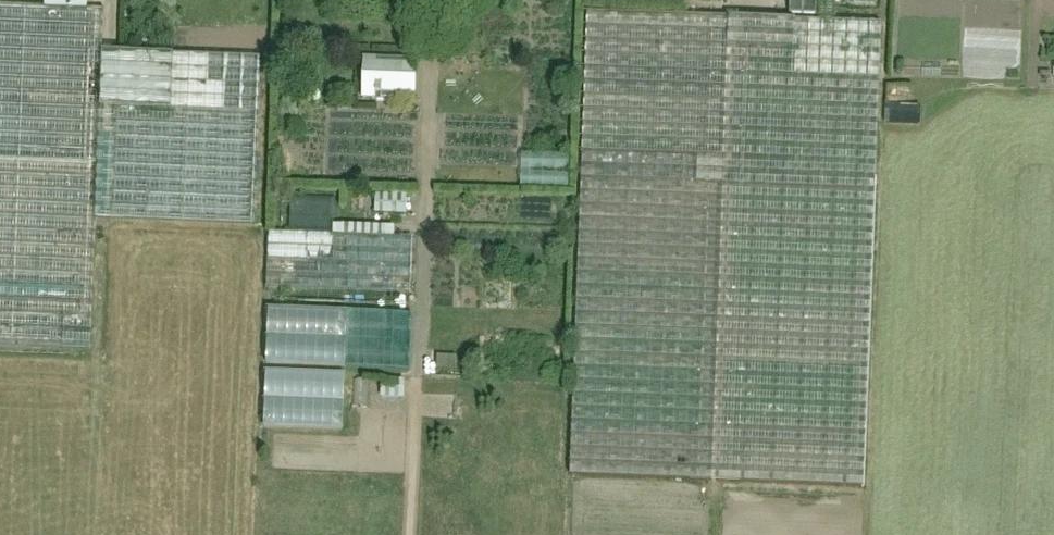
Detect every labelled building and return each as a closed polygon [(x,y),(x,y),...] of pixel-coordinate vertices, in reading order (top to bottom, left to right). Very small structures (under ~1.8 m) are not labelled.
[(46,8),(0,6),(0,348),(92,351),(97,220),(255,227),(262,58),(175,54),(103,51),(105,10),(89,10),(88,0),(46,0),(46,8)] [(789,14),(815,14),(816,0),(790,0),(789,14)] [(865,488),(883,22),(588,13),(569,476),(865,488)] [(418,59),(366,57),(364,96),(417,98),(418,59)] [(886,105),(885,124),(920,125),(921,107),(886,105)] [(375,213),(406,214),(407,193),(392,193),(392,195),(375,194),(375,213)] [(269,232),(266,288),(413,294),(415,238),(269,232)] [(413,314),(269,309),(267,364),(410,370),(413,314)] [(476,353),(475,363),(493,366),(495,355),(476,353)] [(345,374),(267,371),(264,427),(343,430),(345,374)] [(405,379),(382,378),(381,398),(404,399),(405,379)]
